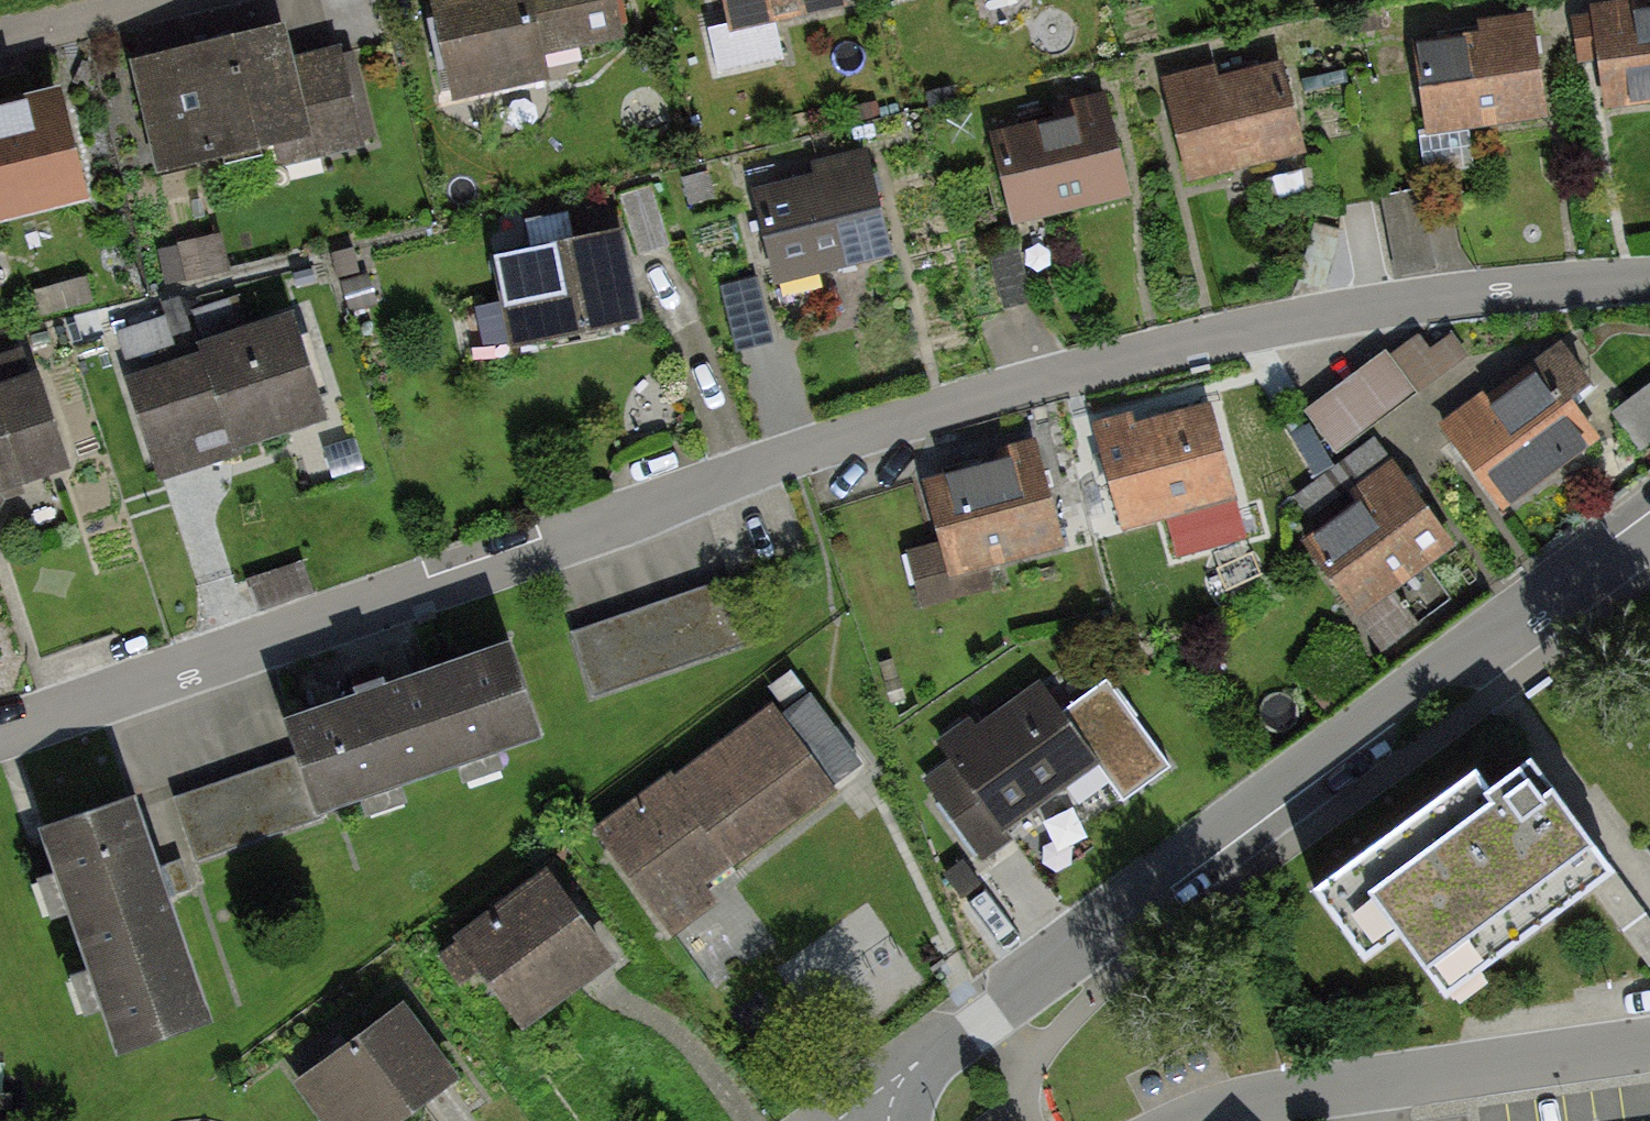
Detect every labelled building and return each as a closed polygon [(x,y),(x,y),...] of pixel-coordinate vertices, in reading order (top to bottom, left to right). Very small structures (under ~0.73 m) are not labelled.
[(450,92),(546,70),(538,38),(614,21),(609,0),(429,0),(450,92)] [(735,22),(837,0),(730,0),(735,22)] [(1603,13),(1615,112),(1649,108),(1649,8),(1603,13)] [(1542,19),(1424,39),(1440,134),(1558,114),(1542,19)] [(306,30),(138,71),(164,176),(332,136),(306,30)] [(1293,60),(1176,90),(1199,179),(1316,149),(1293,60)] [(0,119),(0,221),(90,197),(65,102),(0,119)] [(1124,106),(1008,134),(1030,221),(1145,193),(1124,106)] [(881,164),(765,195),(788,278),(904,247),(881,164)] [(643,227),(514,254),(532,341),(662,314),(643,227)] [(783,332),(772,274),(731,282),(742,340),(783,332)] [(302,322),(138,375),(166,465),(331,412),(302,322)] [(1426,330),(1397,344),(1419,389),(1448,374),(1426,330)] [(1561,348),(1448,433),(1500,503),(1592,434),(1565,398),(1586,382),(1561,348)] [(1382,349),(1304,408),(1336,450),(1414,390),(1382,349)] [(1649,441),(1649,382),(1620,400),(1647,443),(1649,441)] [(0,404),(0,506),(92,476),(61,384),(0,404)] [(1206,410),(1091,441),(1114,525),(1229,494),(1206,410)] [(1035,448),(917,481),(932,535),(909,541),(921,581),(1061,541),(1035,448)] [(1403,474),(1308,541),(1382,647),(1419,621),(1390,580),(1449,539),(1403,474)] [(727,580),(573,636),(594,694),(748,639),(727,580)] [(508,643),(286,720),(297,755),(318,807),(534,731),(508,643)] [(1095,765),(1032,681),(945,746),(1008,829),(1095,765)] [(792,692),(603,831),(666,916),(855,777),(792,692)] [(297,755),(175,795),(195,858),(319,817),(317,806),(297,755)] [(1525,758),(1487,786),(1471,765),(1304,893),(1356,961),(1392,933),(1440,996),(1609,868),(1525,758)] [(131,797),(41,828),(119,1046),(205,1019),(131,797)] [(546,879),(463,944),(519,1015),(602,950),(546,879)] [(395,1003),(292,1076),(325,1120),(386,1120),(448,1076),(395,1003)]
